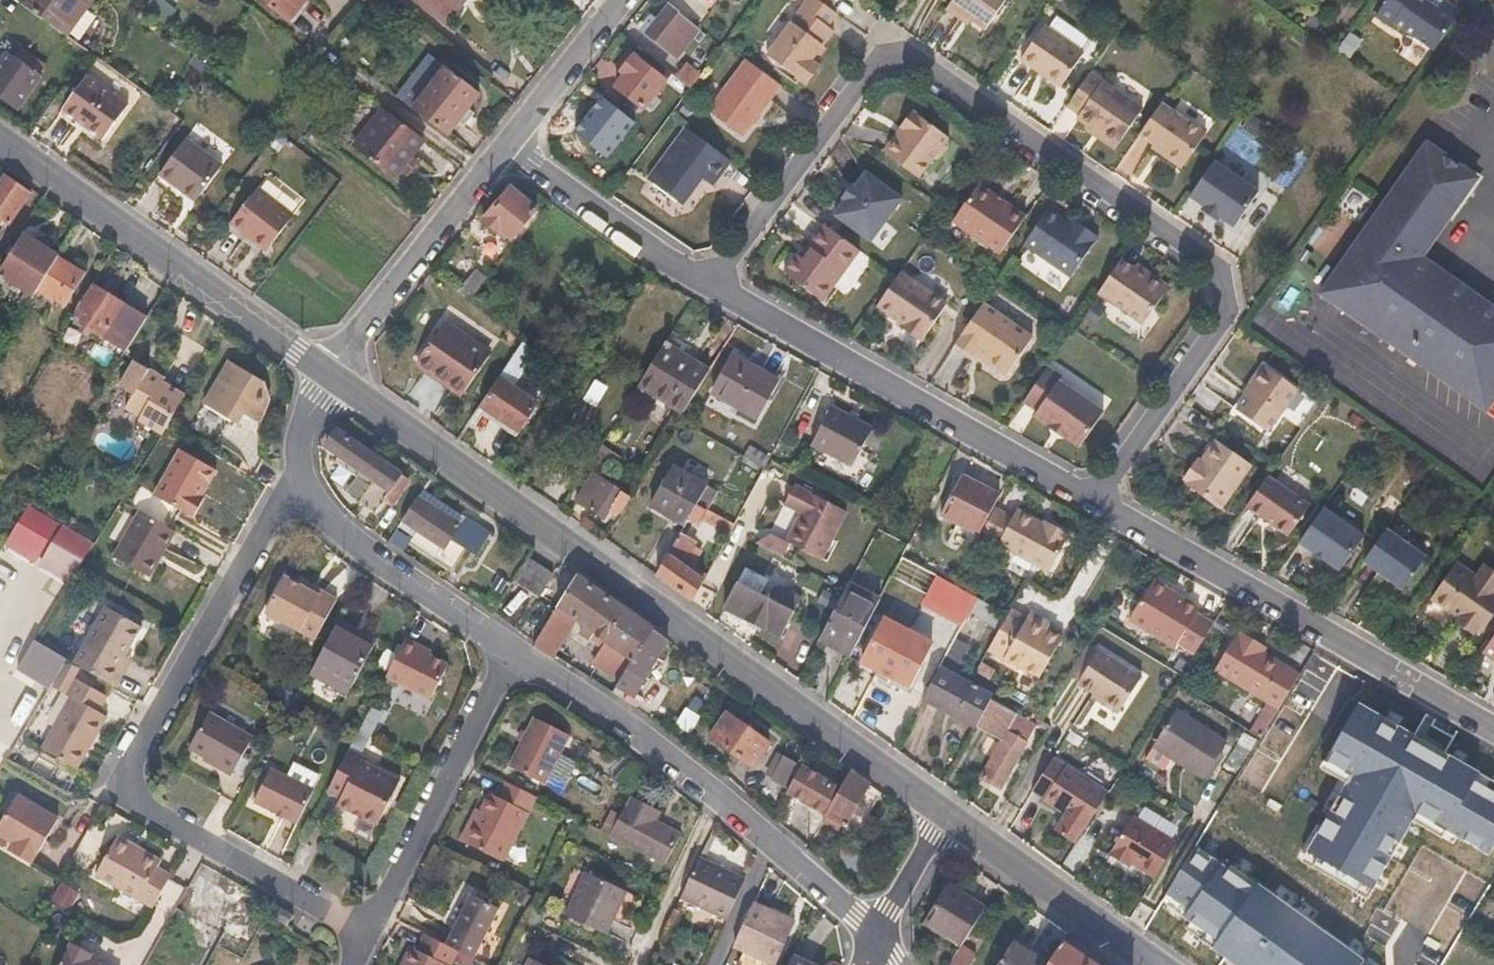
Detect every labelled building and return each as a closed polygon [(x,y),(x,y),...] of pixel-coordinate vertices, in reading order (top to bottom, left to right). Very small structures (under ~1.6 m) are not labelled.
[(95,0),(21,0),(19,2),(68,37),(95,0)] [(146,9),(167,23),(178,6),(169,0),(151,0),(146,9)] [(309,0),(264,0),(292,21),(309,0)] [(463,0),(418,0),(449,23),(463,7),(461,3),(463,0)] [(835,33),(829,28),(839,14),(829,7),(819,0),(811,0),(782,40),(778,37),(767,52),(772,56),(769,59),(810,86),(822,68),(815,63),(835,33)] [(1005,0),(955,0),(946,13),(966,27),(971,21),(983,30),(1005,0)] [(1461,13),(1445,1),(1439,9),(1425,0),(1390,0),(1378,18),(1394,28),(1397,25),(1435,51),(1461,13)] [(669,8),(658,22),(651,17),(643,27),(650,33),(647,37),(680,61),(701,33),(669,8)] [(1084,53),(1044,27),(1021,61),(1060,87),(1084,53)] [(46,77),(42,74),(48,66),(24,49),(18,57),(12,52),(0,68),(0,93),(22,109),(46,77)] [(745,139),(784,85),(748,59),(710,113),(745,139)] [(645,108),(667,81),(640,60),(627,76),(632,79),(623,91),(645,108)] [(702,77),(683,62),(674,74),(692,89),(702,77)] [(466,109),(478,92),(447,68),(415,110),(446,133),(455,123),(465,129),(475,116),(466,109)] [(1112,150),(1117,143),(1140,108),(1089,73),(1066,107),(1078,114),(1075,119),(1090,130),(1088,134),(1112,150)] [(90,75),(65,110),(60,116),(76,126),(81,121),(107,138),(131,105),(90,75)] [(1182,167),(1203,133),(1159,102),(1138,132),(1165,150),(1162,155),(1182,167)] [(426,140),(387,110),(357,148),(397,179),(426,140)] [(952,149),(949,144),(953,137),(919,114),(891,155),(924,179),(938,160),(944,161),(952,149)] [(637,157),(655,133),(636,118),(615,142),(637,157)] [(716,190),(734,163),(687,128),(649,182),(684,207),(703,182),(716,190)] [(200,203),(228,165),(189,138),(163,177),(200,203)] [(1421,262),(1477,181),(1426,146),(1319,299),(1485,413),(1493,399),(1493,312),(1421,262)] [(1234,226),(1258,191),(1212,160),(1187,195),(1234,226)] [(879,244),(910,199),(871,172),(861,187),(857,184),(847,199),(851,201),(839,217),(879,244)] [(32,195),(5,177),(0,184),(0,224),(2,221),(11,226),(32,195)] [(1003,255),(1030,218),(981,186),(956,223),(1003,255)] [(233,224),(258,241),(271,251),(298,213),(260,187),(233,224)] [(515,238),(540,207),(515,188),(487,222),(501,232),(503,230),(515,238)] [(1074,276),(1101,235),(1085,223),(1083,227),(1052,207),(1027,244),(1074,276)] [(830,303),(865,252),(829,226),(815,247),(818,250),(810,259),(803,253),(788,274),(830,303)] [(39,289),(58,259),(59,257),(25,237),(1,276),(29,294),(21,304),(27,308),(39,289)] [(1148,322),(1173,285),(1149,270),(1146,273),(1124,258),(1101,291),(1148,322)] [(65,305),(84,275),(58,259),(39,289),(65,305)] [(471,302),(490,278),(478,268),(458,292),(471,302)] [(951,305),(904,273),(880,307),(907,325),(905,328),(927,343),(951,305)] [(128,353),(148,322),(92,287),(74,318),(86,326),(82,332),(89,337),(94,330),(128,353)] [(1014,372),(1037,338),(987,302),(958,344),(977,357),(983,351),(989,356),(990,362),(1005,372),(1008,369),(1014,372)] [(468,394),(493,356),(446,325),(422,364),(468,394)] [(686,411),(710,372),(666,345),(642,383),(686,411)] [(510,380),(529,351),(523,347),(484,406),(521,432),(541,401),(510,380)] [(757,419),(779,381),(737,357),(715,393),(757,419)] [(146,368),(145,370),(131,361),(116,386),(131,396),(124,408),(138,416),(136,420),(158,434),(180,395),(159,382),(161,379),(146,368)] [(269,403),(263,386),(229,365),(202,407),(236,428),(243,418),(258,429),(269,403)] [(1084,445),(1108,409),(1064,379),(1067,376),(1050,365),(1027,400),(1043,410),(1040,415),(1084,445)] [(1266,436),(1297,392),(1261,366),(1246,389),(1250,392),(1235,414),(1266,436)] [(875,428),(861,421),(864,415),(856,410),(852,416),(835,406),(814,445),(856,466),(875,428)] [(375,511),(400,474),(339,432),(327,448),(341,458),(336,465),(371,489),(362,502),(375,511)] [(1218,513),(1248,468),(1214,445),(1200,465),(1195,462),(1180,482),(1184,485),(1182,489),(1218,513)] [(620,461),(601,448),(593,460),(612,473),(620,461)] [(751,449),(746,458),(766,470),(772,460),(751,449)] [(203,502),(199,500),(213,472),(178,453),(153,498),(137,488),(126,507),(138,514),(164,528),(175,511),(192,522),(203,502)] [(691,517),(701,501),(709,485),(677,467),(654,508),(686,526),(691,517)] [(622,514),(633,497),(597,475),(580,501),(608,518),(614,510),(622,514)] [(981,536),(1003,498),(965,477),(944,515),(981,536)] [(1287,538),(1308,506),(1267,478),(1244,509),(1287,538)] [(823,560),(847,511),(797,485),(786,505),(801,513),(788,541),(823,560)] [(476,556),(491,534),(467,517),(461,526),(419,497),(403,522),(419,533),(413,542),(435,557),(441,548),(445,550),(452,540),(476,556)] [(704,518),(711,506),(701,501),(691,517),(702,523),(704,518)] [(738,521),(711,506),(704,518),(731,533),(738,521)] [(30,507),(5,546),(69,585),(92,544),(30,507)] [(1016,510),(1013,516),(1002,510),(986,538),(1050,573),(1072,533),(1053,523),(1049,527),(1016,510)] [(1338,572),(1361,540),(1320,511),(1296,544),(1338,572)] [(148,580),(174,534),(164,528),(138,514),(112,560),(148,580)] [(780,555),(788,541),(762,526),(753,540),(780,555)] [(1402,590),(1424,559),(1384,530),(1361,562),(1402,590)] [(705,581),(691,571),(695,564),(688,560),(696,547),(686,541),(689,536),(683,532),(659,575),(694,600),(705,581)] [(542,592),(556,569),(533,553),(518,576),(542,592)] [(978,598),(904,558),(893,578),(967,619),(969,614),(978,598)] [(1493,613),(1493,570),(1485,564),(1476,576),(1456,562),(1434,593),(1436,594),(1435,599),(1447,609),(1452,606),(1462,613),(1456,620),(1472,633),(1475,629),(1480,632),(1493,613)] [(795,612),(753,589),(760,575),(748,568),(726,607),(782,637),(795,612)] [(620,681),(652,629),(577,575),(534,644),(554,656),(577,621),(585,626),(582,631),(583,635),(588,639),(592,638),(603,646),(593,662),(620,681)] [(1194,653),(1212,622),(1208,620),(1194,612),(1199,604),(1178,592),(1175,598),(1167,593),(1170,588),(1152,578),(1128,619),(1175,646),(1178,643),(1194,653)] [(315,640),(337,602),(322,594),(304,583),(301,588),(285,579),(267,612),(269,620),(275,623),(284,622),(315,640)] [(851,657),(872,619),(881,601),(849,584),(819,640),(851,657)] [(1000,631),(1008,615),(978,598),(969,614),(1000,631)] [(115,688),(123,675),(130,661),(124,658),(139,629),(104,609),(73,665),(96,678),(115,688)] [(1052,621),(1033,611),(1029,618),(1011,609),(1008,615),(1000,631),(991,648),(1044,674),(1065,636),(1048,628),(1052,621)] [(12,628),(0,621),(0,648),(12,628)] [(908,686),(931,644),(885,621),(863,663),(908,686)] [(349,693),(375,642),(339,623),(313,673),(349,693)] [(33,641),(12,628),(0,648),(0,668),(12,675),(33,641)] [(630,702),(668,640),(652,629),(620,681),(617,685),(627,692),(623,699),(630,702)] [(1227,677),(1267,702),(1248,728),(1263,736),(1299,677),(1267,656),(1270,650),(1259,643),(1246,634),(1242,640),(1237,637),(1217,671),(1227,677)] [(1482,651),(1493,660),(1493,634),(1482,651)] [(432,649),(421,644),(407,636),(386,677),(431,699),(448,663),(429,655),(432,649)] [(955,677),(971,648),(955,640),(940,669),(955,677)] [(63,659),(35,642),(18,671),(46,688),(63,659)] [(1118,714),(1142,675),(1101,650),(1099,648),(1098,650),(1088,644),(1070,674),(1079,680),(1078,682),(1080,684),(1102,698),(1100,702),(1118,714)] [(976,727),(990,700),(992,697),(955,677),(940,669),(924,698),(976,727)] [(92,742),(105,720),(97,716),(106,698),(89,689),(84,688),(76,682),(66,699),(71,700),(42,752),(76,770),(86,752),(84,751),(90,741),(92,742)] [(1062,717),(1080,727),(1096,698),(1078,688),(1062,717)] [(1020,751),(1036,724),(990,700),(976,727),(1001,741),(981,777),(1001,789),(1023,752),(1020,751)] [(1357,700),(1319,766),(1346,782),(1302,856),(1369,895),(1418,813),(1489,854),(1493,846),(1493,780),(1357,700)] [(686,706),(676,725),(691,733),(701,715),(686,706)] [(1176,761),(1199,724),(1178,712),(1155,748),(1176,761)] [(235,775),(255,738),(210,714),(189,751),(200,757),(235,775)] [(755,768),(771,745),(729,715),(712,737),(755,768)] [(570,736),(564,734),(548,725),(538,718),(535,717),(509,766),(545,786),(570,736)] [(1208,781),(1230,743),(1199,724),(1176,761),(1208,781)] [(701,749),(709,734),(698,729),(690,744),(701,749)] [(624,736),(601,783),(594,780),(588,793),(603,802),(610,787),(615,790),(638,744),(624,736)] [(378,823),(381,817),(400,779),(361,760),(364,754),(350,748),(329,791),(342,797),(339,805),(378,823)] [(791,786),(802,766),(784,755),(772,776),(791,786)] [(1075,844),(1106,792),(1051,759),(1031,791),(1044,799),(1043,801),(1064,814),(1054,831),(1075,844)] [(845,828),(870,786),(851,773),(841,788),(802,766),(791,786),(786,795),(825,816),(821,824),(832,832),(838,824),(845,828)] [(298,824),(315,789),(273,769),(255,803),(298,824)] [(487,792),(476,815),(470,812),(457,838),(506,861),(536,796),(504,780),(497,795),(487,792)] [(669,862),(683,833),(657,820),(661,810),(632,795),(612,835),(669,862)] [(58,821),(19,798),(0,829),(0,837),(12,845),(10,851),(33,864),(58,821)] [(1154,878),(1176,843),(1141,821),(1133,815),(1108,855),(1127,867),(1130,862),(1154,878)] [(153,910),(170,878),(164,874),(157,871),(159,867),(133,852),(135,848),(118,837),(95,876),(153,910)] [(1164,902),(1183,914),(1218,937),(1211,949),(1234,964),(1359,964),(1364,960),(1260,885),(1224,861),(1197,848),(1164,902)] [(729,918),(747,878),(702,858),(684,897),(729,918)] [(609,932),(628,890),(589,871),(569,914),(609,932)] [(963,946),(985,908),(947,885),(923,923),(961,947),(963,946)] [(504,914),(471,898),(446,948),(460,955),(478,964),(479,964),(504,914)] [(776,961),(794,922),(755,903),(735,944),(776,961)] [(287,930),(291,921),(273,911),(268,920),(287,930)] [(460,955),(446,948),(425,938),(417,954),(412,952),(405,964),(455,964),(460,955)] [(1048,964),(1013,943),(999,964),(1048,964)] [(1062,943),(1048,964),(1094,964),(1062,943)] [(103,961),(74,944),(62,964),(101,964),(103,961)] [(976,954),(963,946),(961,947),(951,964),(969,964),(976,954)] [(794,955),(789,964),(816,964),(794,955)]
